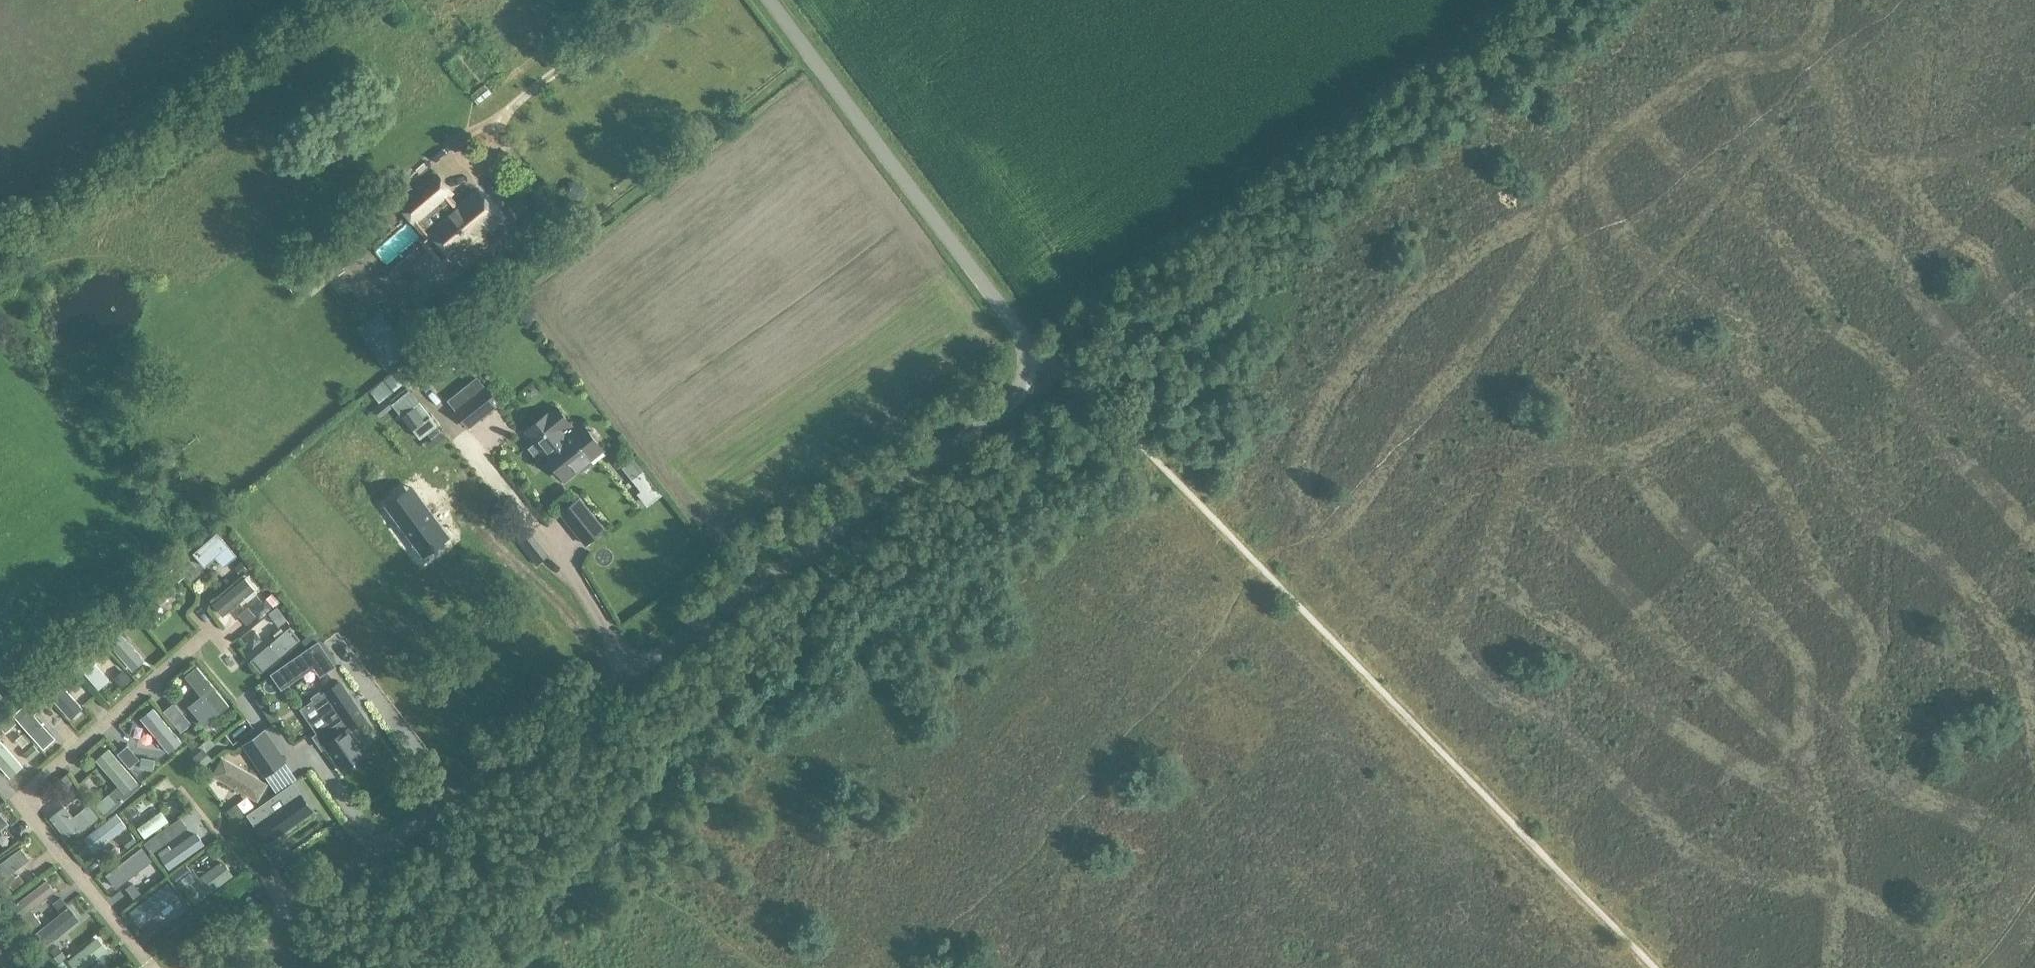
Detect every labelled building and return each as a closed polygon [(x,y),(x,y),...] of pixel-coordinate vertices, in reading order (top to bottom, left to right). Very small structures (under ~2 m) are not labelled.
[(475,189),(458,203),(452,196),(456,193),(438,173),(400,207),(413,221),(426,237),(429,235),(453,263),(503,220),(475,189)] [(334,273),(327,265),(320,270),(325,276),(327,279),(334,273)] [(383,309),(395,301),(388,290),(376,298),(383,309)] [(423,343),(394,304),(375,318),(403,357),(423,343)] [(468,429),(499,405),(478,377),(448,400),(456,411),(455,411),(468,429)] [(545,451),(546,453),(577,427),(576,427),(557,404),(549,410),(526,428),(537,441),(531,446),(539,456),(545,451)] [(424,420),(414,406),(401,415),(411,430),(424,420)] [(368,428),(382,447),(404,431),(390,412),(368,428)] [(577,427),(546,453),(566,477),(604,446),(583,420),(576,427),(577,427)] [(422,550),(445,533),(409,486),(387,502),(422,550)] [(587,541),(606,526),(580,495),(561,510),(587,541)] [(547,556),(527,531),(517,538),(538,563),(547,556)] [(219,533),(195,554),(207,567),(217,558),(226,567),(239,555),(219,533)] [(175,582),(167,574),(140,597),(148,606),(175,582)] [(225,617),(257,590),(247,577),(214,604),(225,617)] [(142,646),(120,622),(103,637),(125,661),(142,646)] [(265,629),(245,646),(256,659),(276,642),(265,629)] [(319,644),(292,663),(302,677),(316,668),(322,677),(336,668),(319,644)] [(75,662),(100,691),(111,681),(85,652),(75,662)] [(199,666),(186,677),(219,717),(231,706),(199,666)] [(288,666),(273,676),(283,690),(297,680),(288,666)] [(84,709),(56,676),(43,687),(72,719),(84,709)] [(339,681),(326,691),(351,727),(352,726),(365,717),(339,681)] [(24,691),(11,696),(16,707),(29,702),(24,691)] [(351,727),(326,691),(321,694),(319,692),(311,698),(314,702),(306,707),(322,731),(314,737),(322,749),(326,746),(345,772),(367,755),(360,745),(364,742),(352,726),(351,727)] [(15,715),(45,750),(57,739),(27,705),(15,715)] [(185,744),(154,707),(141,717),(172,754),(185,744)] [(287,762),(265,730),(243,745),(265,777),(287,762)] [(25,767),(0,739),(0,765),(12,779),(25,767)] [(314,739),(300,744),(306,761),(320,756),(314,739)] [(125,794),(139,783),(109,749),(96,760),(125,794)] [(151,784),(165,774),(159,765),(145,775),(151,784)] [(101,783),(88,792),(96,804),(109,794),(101,783)] [(152,791),(160,803),(172,795),(164,783),(152,791)] [(312,809),(301,794),(291,801),(283,789),(247,814),(267,841),(312,809)] [(57,794),(42,806),(50,816),(65,805),(57,794)] [(135,826),(161,810),(154,799),(128,815),(135,826)] [(51,817),(68,838),(82,826),(65,805),(51,817)] [(162,810),(138,828),(145,838),(169,820),(162,810)] [(0,811),(0,833),(11,824),(0,811)] [(129,828),(118,814),(85,840),(96,854),(129,828)] [(0,845),(0,867),(22,849),(12,836),(0,845)] [(191,837),(161,859),(170,870),(199,848),(191,837)] [(155,862),(144,847),(107,875),(118,890),(155,862)] [(284,863),(276,851),(268,857),(276,868),(284,863)] [(196,905),(235,875),(223,860),(184,890),(196,905)] [(55,892),(47,880),(12,906),(20,917),(55,892)] [(167,884),(143,902),(150,911),(173,892),(167,884)] [(34,934),(44,947),(79,920),(69,907),(34,934)] [(74,967),(87,967),(108,951),(98,938),(69,962),(74,967)]
